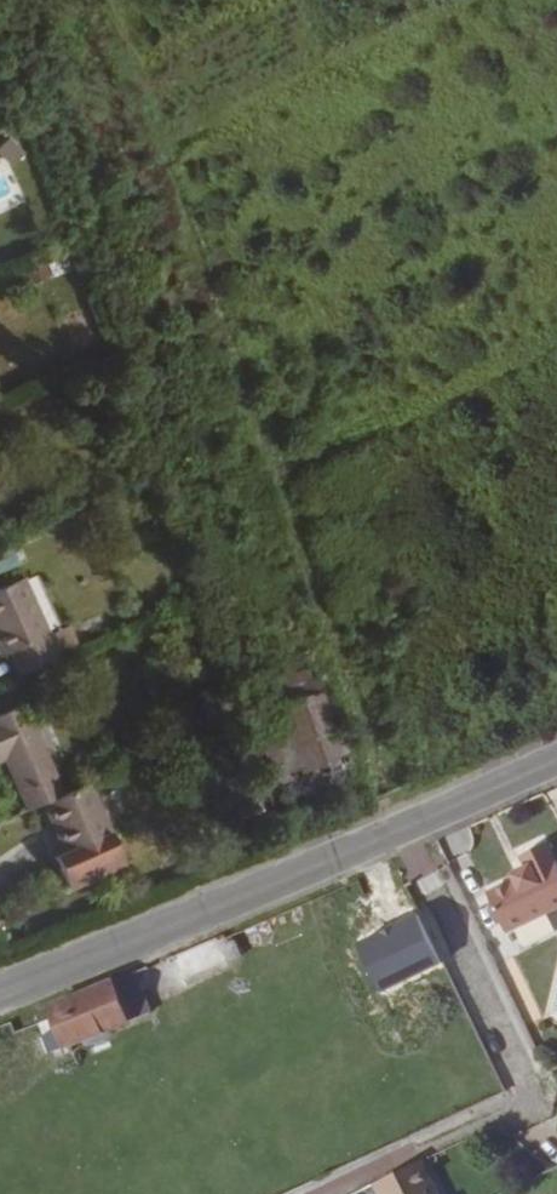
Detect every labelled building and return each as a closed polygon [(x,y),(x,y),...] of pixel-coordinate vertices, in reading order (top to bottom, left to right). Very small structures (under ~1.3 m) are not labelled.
[(0,142),(0,159),(8,167),(21,154),(4,137),(0,142)] [(9,651),(19,675),(60,657),(27,578),(0,590),(0,650),(2,655),(9,651)] [(280,788),(348,764),(313,665),(244,689),(280,788)] [(22,704),(11,679),(0,684),(0,714),(22,704)] [(3,761),(25,811),(40,804),(60,794),(22,704),(0,714),(0,763),(3,761)] [(84,783),(60,794),(40,804),(63,854),(106,833),(84,783)] [(298,809),(287,813),(292,826),(303,822),(298,809)] [(494,890),(514,930),(556,909),(556,848),(531,860),(534,866),(519,874),(522,878),(494,890)] [(226,944),(223,936),(171,958),(180,981),(226,962),(220,947),(226,944)] [(11,1022),(0,1026),(0,1097),(18,1091),(18,1089),(38,1081),(29,1062),(149,1014),(133,974),(50,1006),(54,1019),(34,1027),(33,1023),(14,1030),(11,1022)] [(421,1158),(375,1180),(381,1193),(439,1193),(421,1158)]
